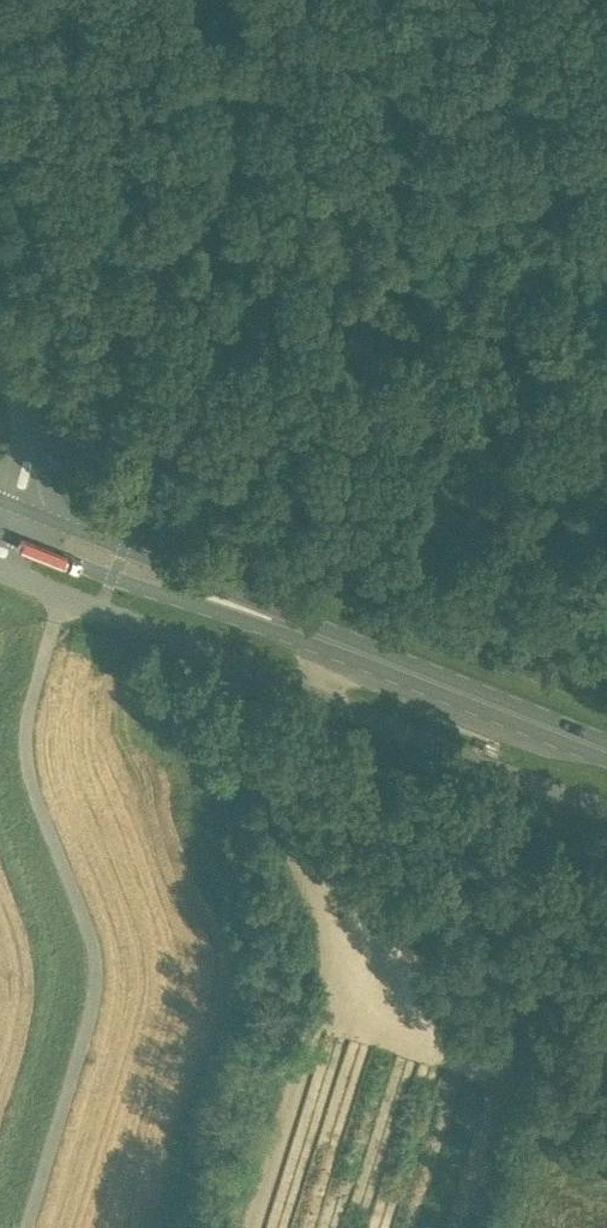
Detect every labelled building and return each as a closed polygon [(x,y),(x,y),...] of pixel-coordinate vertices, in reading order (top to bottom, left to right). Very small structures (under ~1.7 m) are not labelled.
[(501,749),(485,743),(482,750),(498,757),(501,749)]
